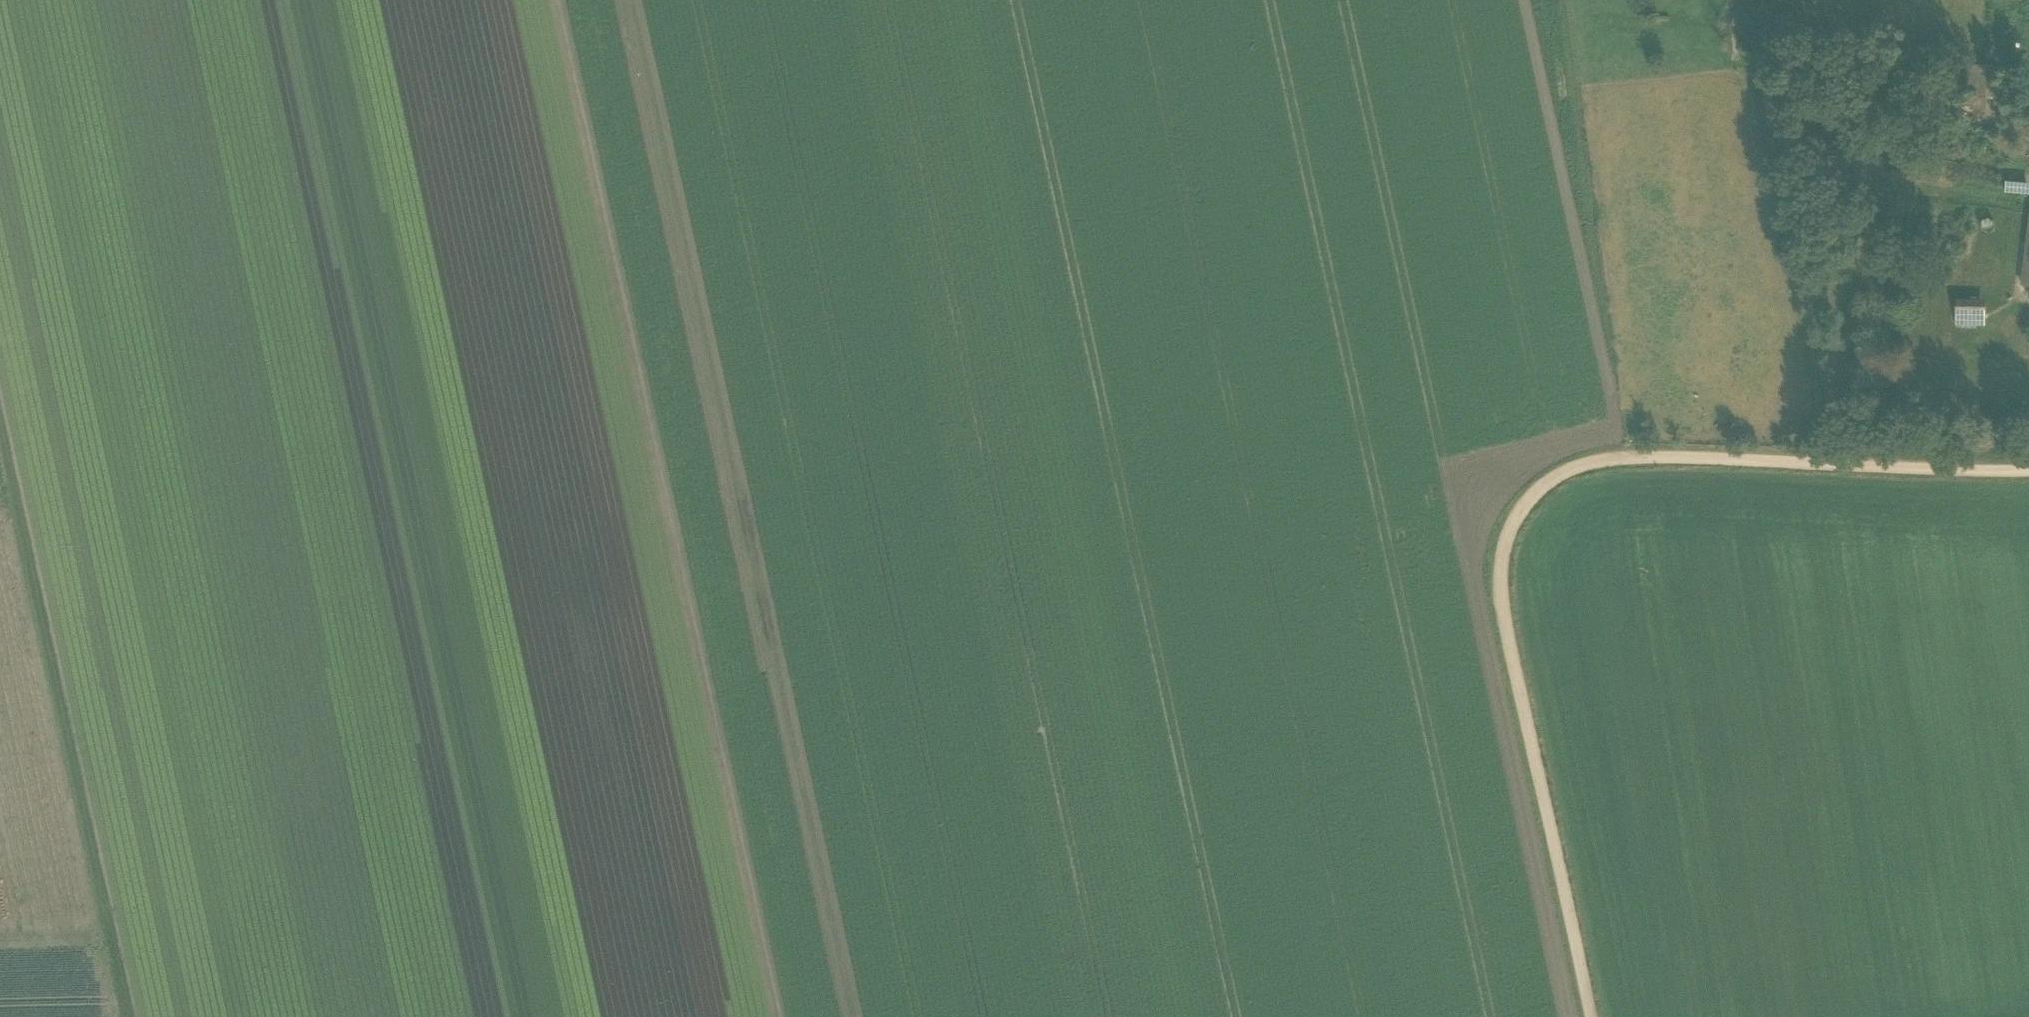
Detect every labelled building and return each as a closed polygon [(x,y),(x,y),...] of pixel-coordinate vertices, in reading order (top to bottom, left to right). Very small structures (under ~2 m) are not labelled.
[(2008,185),(2028,187),(2028,175),(2009,173),(2008,185)] [(1976,325),(1977,300),(1957,299),(1956,324),(1976,325)]
